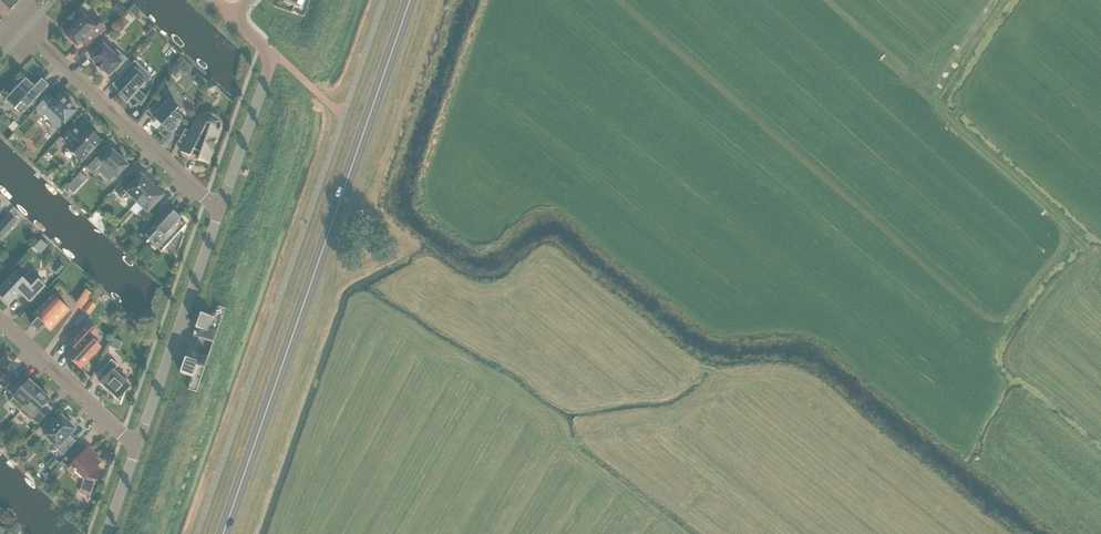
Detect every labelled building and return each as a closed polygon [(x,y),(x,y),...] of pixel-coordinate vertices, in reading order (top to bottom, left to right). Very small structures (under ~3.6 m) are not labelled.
[(19,0),(1,0),(0,1),(10,10),(19,0)] [(120,17),(126,10),(117,3),(111,9),(120,17)] [(82,19),(80,17),(73,24),(75,27),(66,36),(78,47),(83,42),(88,47),(105,30),(94,20),(90,24),(84,18),(82,19)] [(113,55),(104,46),(92,59),(98,65),(96,67),(101,72),(103,70),(109,76),(114,71),(119,75),(118,75),(119,76),(131,63),(117,50),(113,55)] [(139,92),(145,84),(137,77),(140,73),(135,68),(120,84),(125,89),(120,95),(128,103),(132,98),(133,99),(132,99),(141,107),(147,98),(139,92)] [(35,87),(26,79),(19,86),(17,85),(10,93),(12,94),(5,101),(15,110),(21,103),(27,109),(49,86),(42,79),(35,87)] [(213,95),(217,86),(209,82),(204,91),(213,95)] [(171,135),(177,128),(175,126),(182,118),(175,111),(178,108),(170,100),(171,98),(165,92),(153,106),(158,112),(153,117),(162,125),(161,125),(171,135)] [(55,101),(50,96),(37,109),(43,115),(44,114),(59,127),(63,122),(65,123),(76,111),(70,105),(66,102),(60,96),(55,101)] [(209,124),(197,118),(181,151),(190,156),(194,150),(200,153),(198,160),(208,163),(213,150),(212,149),(214,142),(215,143),(220,128),(220,127),(220,126),(220,125),(220,124),(220,123),(219,123),(219,122),(218,122),(217,121),(216,121),(215,121),(214,121),(213,121),(212,121),(211,122),(210,122),(209,123),(209,124)] [(80,135),(77,132),(78,132),(73,127),(63,138),(70,145),(67,148),(81,161),(101,140),(87,127),(80,135)] [(53,157),(59,150),(53,145),(47,151),(53,157)] [(112,151),(103,160),(99,156),(87,168),(95,176),(99,172),(111,183),(116,178),(117,178),(128,166),(112,151)] [(82,171),(67,185),(74,192),(88,177),(82,171)] [(137,202),(153,185),(141,175),(132,184),(128,180),(116,192),(122,197),(126,192),(137,202)] [(153,185),(137,202),(143,208),(139,213),(148,222),(159,210),(154,205),(163,195),(153,185)] [(185,225),(173,214),(175,213),(174,212),(168,218),(163,213),(143,235),(143,236),(148,240),(146,242),(147,243),(151,239),(156,243),(155,244),(157,246),(157,245),(163,250),(170,243),(178,250),(176,253),(177,253),(183,236),(183,235),(182,238),(178,234),(186,225),(185,225)] [(16,223),(9,216),(0,225),(0,235),(3,237),(16,223)] [(138,247),(143,242),(138,237),(133,243),(138,247)] [(57,274),(63,267),(59,263),(52,270),(57,274)] [(16,273),(0,290),(0,296),(9,305),(20,293),(30,302),(44,287),(32,275),(27,280),(25,278),(23,280),(16,273)] [(93,295),(88,291),(82,299),(88,302),(89,301),(93,295)] [(50,330),(69,310),(51,293),(32,314),(38,319),(31,326),(38,332),(45,325),(50,330)] [(90,313),(95,305),(89,301),(83,309),(90,313)] [(210,350),(211,350),(225,308),(217,305),(212,318),(200,313),(195,328),(201,330),(198,338),(212,343),(210,350)] [(85,372),(81,368),(100,347),(92,339),(97,334),(87,324),(71,341),(76,345),(75,346),(75,348),(67,356),(85,372)] [(196,392),(211,350),(210,350),(207,357),(193,352),(191,360),(185,358),(180,373),(192,377),(187,389),(196,392)] [(15,376),(6,368),(10,363),(0,354),(0,384),(4,388),(15,376)] [(121,405),(125,393),(130,387),(113,371),(118,366),(112,360),(99,373),(106,378),(100,384),(120,403),(120,404),(121,405)] [(24,407),(40,390),(30,381),(29,380),(24,386),(19,381),(8,392),(14,397),(13,398),(24,407)] [(40,390),(24,407),(34,417),(32,419),(38,424),(51,410),(45,405),(51,400),(50,399),(50,400),(40,390)] [(62,455),(75,441),(69,435),(75,429),(62,417),(45,435),(57,447),(56,448),(62,455)] [(101,471),(95,469),(100,463),(91,454),(92,452),(88,448),(71,466),(74,469),(73,470),(75,471),(76,470),(85,479),(80,492),(89,495),(88,500),(95,480),(97,481),(101,471)] [(51,470),(58,462),(52,457),(45,465),(51,470)] [(54,481),(60,474),(55,469),(49,476),(54,481)]
